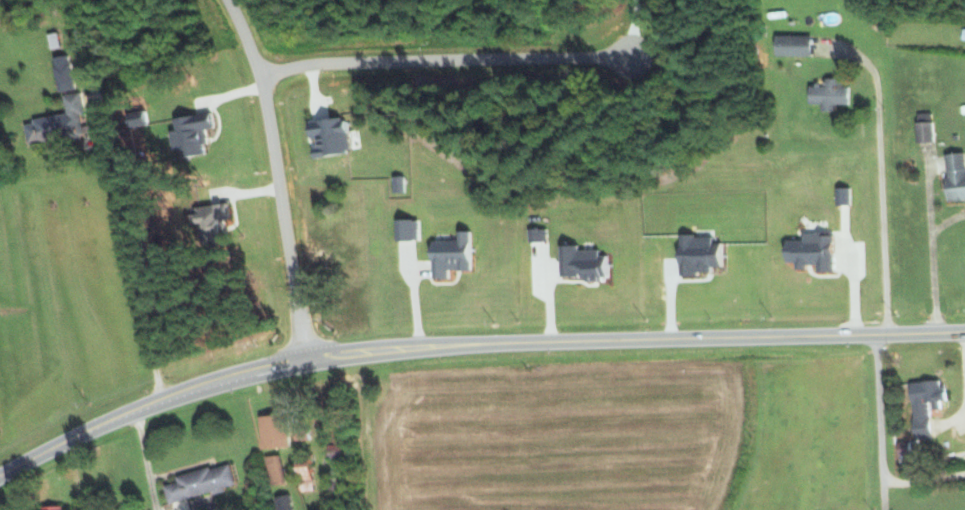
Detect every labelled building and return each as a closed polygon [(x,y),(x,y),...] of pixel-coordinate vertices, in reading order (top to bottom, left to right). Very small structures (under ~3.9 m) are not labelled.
[(809,57),(809,36),(774,36),(774,56),(809,57)] [(72,91),(70,56),(53,57),(56,92),(72,91)] [(841,78),(822,79),(822,85),(807,85),(808,105),(820,105),(820,112),(837,112),(837,105),(848,105),(847,87),(841,87),(841,78)] [(65,114),(30,120),(31,124),(23,125),(26,145),(78,137),(80,144),(96,142),(94,125),(80,127),(78,115),(83,114),(80,93),(62,96),(65,114)] [(178,158),(202,154),(201,145),(205,144),(203,130),(210,129),(208,113),(173,119),(178,158)] [(916,143),(932,142),(931,113),(914,113),(916,143)] [(307,122),(311,157),(348,153),(344,118),(307,122)] [(964,175),(963,153),(944,154),(945,177),(943,178),(945,201),(964,200),(964,175)] [(402,177),(391,177),(392,193),(403,193),(402,177)] [(834,205),(848,205),(849,188),(835,188),(834,205)] [(188,208),(190,227),(198,226),(199,243),(228,240),(224,205),(188,208)] [(417,241),(416,220),(393,220),(394,241),(417,241)] [(430,242),(430,279),(447,279),(447,271),(470,271),(469,232),(455,232),(455,242),(430,242)] [(783,241),(784,263),(794,263),(794,270),(805,270),(805,265),(816,264),(816,273),(832,272),(832,236),(821,236),(821,233),(802,233),(802,241),(783,241)] [(678,276),(696,276),(696,272),(710,272),(710,267),(719,267),(718,244),(711,244),(711,236),(677,236),(678,276)] [(597,250),(576,250),(576,246),(558,246),(559,279),(607,279),(607,256),(597,256),(597,250)] [(909,383),(913,440),(930,439),(929,410),(938,410),(938,402),(942,401),(941,381),(909,383)] [(286,449),(285,416),(259,417),(260,450),(286,449)] [(327,459),(340,459),(341,446),(327,445),(327,459)] [(265,458),(270,487),(285,484),(280,455),(265,458)] [(302,493),(315,490),(308,460),(295,462),(302,493)] [(174,477),(176,483),(163,486),(167,504),(234,487),(229,464),(174,477)] [(288,495),(273,499),(276,509),(292,509),(288,495)]
